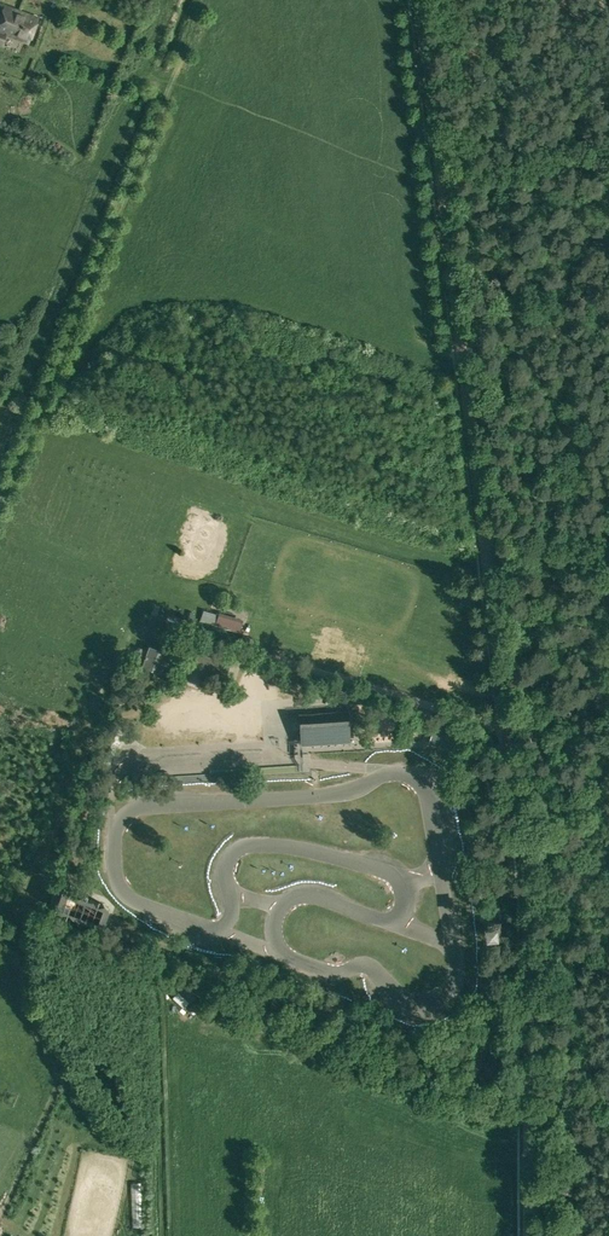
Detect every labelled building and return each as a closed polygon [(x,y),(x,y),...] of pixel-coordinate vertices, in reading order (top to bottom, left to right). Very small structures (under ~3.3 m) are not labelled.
[(2,46),(6,36),(29,44),(31,39),(32,39),(39,22),(38,21),(40,16),(5,4),(3,9),(2,8),(0,12),(0,45),(2,46)] [(216,612),(213,621),(236,628),(239,618),(216,612)] [(255,639),(243,636),(242,641),(254,645),(255,639)] [(149,645),(141,666),(160,673),(165,659),(172,662),(177,648),(160,642),(158,649),(149,645)] [(197,675),(196,687),(203,688),(204,676),(197,675)] [(297,714),(299,738),(347,735),(345,711),(297,714)] [(496,746),(490,741),(486,745),(492,750),(496,746)] [(169,776),(169,782),(208,780),(208,774),(169,776)] [(34,864),(41,858),(37,853),(29,858),(34,864)] [(10,878),(12,888),(20,887),(19,877),(10,878)] [(494,919),(494,905),(485,905),(486,919),(494,919)] [(170,984),(189,1003),(203,989),(185,970),(170,984)]
